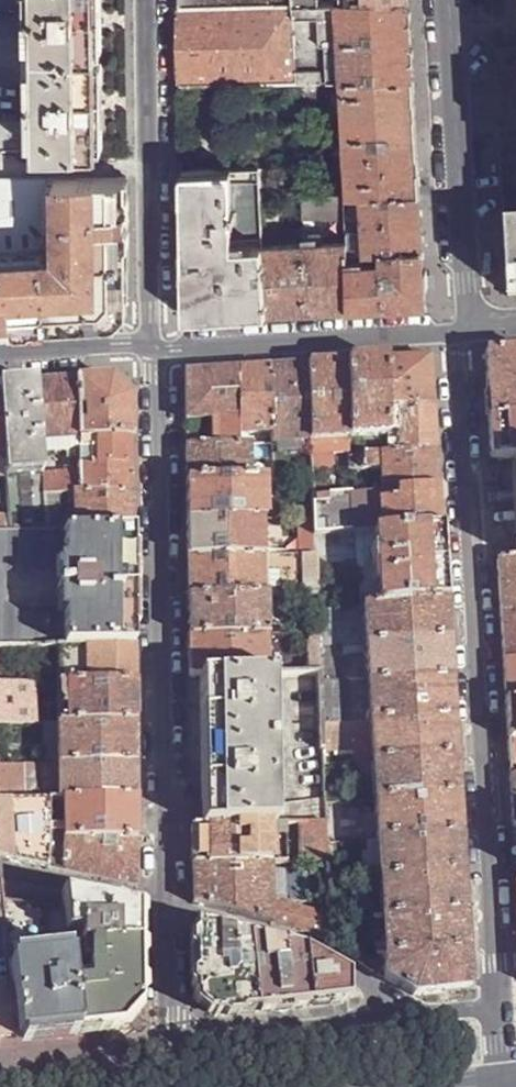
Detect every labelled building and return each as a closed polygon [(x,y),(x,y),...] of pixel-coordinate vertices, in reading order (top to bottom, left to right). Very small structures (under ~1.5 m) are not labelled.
[(64,53),(64,56),(97,55),(97,11),(97,0),(21,0),(22,53),(64,53)] [(181,84),(299,81),(296,44),(294,6),(294,0),(179,0),(180,21),(181,84)] [(408,0),(336,4),(318,5),(294,6),(296,44),(320,44),(339,42),(410,40),(409,22),(408,0)] [(339,42),(342,79),(413,78),(411,58),(410,40),(339,42)] [(296,44),(299,81),(323,80),(320,44),(296,44)] [(515,78),(515,51),(494,52),(495,79),(515,78)] [(24,152),(99,151),(98,108),(97,55),(64,56),(64,53),(22,53),(24,152)] [(342,79),(348,196),(420,194),(416,130),(414,92),(413,78),(342,79)] [(495,79),(497,105),(499,132),(515,131),(515,78),(495,79)] [(499,141),(505,236),(515,235),(515,141),(499,141)] [(235,315),(268,313),(264,245),(259,170),(182,172),(183,224),(184,319),(235,315)] [(56,178),(0,178),(0,259),(43,256),(58,239),(56,178)] [(127,233),(127,178),(56,178),(58,239),(80,261),(128,261),(127,233)] [(348,196),(344,196),(346,240),(348,252),(384,250),(396,250),(423,248),(422,236),(421,208),(420,194),(348,196)] [(128,279),(128,261),(80,261),(58,239),(43,256),(47,327),(75,326),(117,323),(128,311),(128,279)] [(346,240),(306,243),(309,310),(332,309),(350,308),(348,252),(346,240)] [(306,243),(264,245),(268,313),(293,311),(309,310),(306,243)] [(505,245),(509,297),(515,297),(515,245),(505,245)] [(396,262),(385,263),(388,305),(402,304),(427,302),(425,277),(423,248),(396,250),(396,262)] [(348,252),(350,308),(360,307),(388,305),(385,263),(384,250),(348,252)] [(43,256),(0,259),(0,331),(8,330),(47,327),(43,256)] [(488,419),(515,418),(515,351),(484,354),(486,393),(488,419)] [(405,358),(382,360),(384,408),(433,405),(429,357),(405,358)] [(384,408),(382,360),(359,361),(345,362),(348,438),(385,436),(384,408)] [(307,365),(310,441),(310,455),(349,451),(348,438),(345,362),(322,364),(307,365)] [(272,443),(310,441),(307,365),(289,366),(269,368),(271,430),(271,442),(272,443)] [(239,433),(271,430),(269,368),(255,369),(237,369),(238,416),(239,433)] [(185,373),(186,446),(223,444),(223,417),(238,416),(237,369),(215,371),(185,373)] [(89,381),(74,382),(76,438),(129,439),(129,417),(129,397),(110,380),(89,381)] [(76,438),(74,382),(54,383),(35,384),(39,444),(76,440),(76,438)] [(40,456),(39,444),(35,384),(15,386),(0,387),(0,425),(3,462),(7,522),(7,531),(46,530),(43,496),(42,478),(40,456)] [(434,426),(433,405),(384,408),(385,436),(386,453),(435,450),(434,426)] [(223,417),(223,444),(239,443),(239,433),(238,416),(223,417)] [(490,460),(512,458),(515,458),(515,418),(488,419),(489,440),(490,460)] [(130,452),(129,439),(76,438),(76,440),(77,450),(88,449),(89,468),(130,466),(130,452)] [(65,454),(77,450),(76,440),(39,444),(40,456),(65,454)] [(186,467),(186,481),(249,481),(248,443),(239,443),(223,444),(186,446),(186,467)] [(386,453),(349,455),(349,469),(380,467),(382,491),(437,487),(436,472),(435,450),(386,453)] [(272,462),(273,481),(287,481),(286,462),(272,462)] [(130,477),(130,466),(89,468),(78,469),(78,476),(79,493),(130,491),(130,477)] [(73,494),(79,493),(78,476),(42,478),(43,496),(73,494)] [(313,506),(312,497),(312,481),(290,480),(291,506),(313,506)] [(186,502),(187,519),(258,518),(263,518),(263,481),(249,481),(186,481),(186,502)] [(437,487),(382,491),(377,492),(312,497),(313,506),(313,517),(314,534),(372,530),(439,526),(438,505),(437,487)] [(130,510),(130,491),(79,493),(73,494),(74,530),(130,528),(130,510)] [(314,555),(314,534),(313,517),(297,517),(298,556),(314,555)] [(187,547),(187,558),(259,556),(259,551),(258,518),(187,519),(187,547)] [(442,570),(439,526),(372,530),(374,571),(377,607),(444,603),(442,570)] [(130,528),(74,530),(46,530),(7,531),(0,531),(0,648),(30,648),(55,647),(63,647),(132,644),(132,628),(131,586),(131,544),(130,528)] [(374,571),(372,530),(314,534),(314,555),(315,575),(374,571)] [(265,595),(316,594),(315,575),(314,555),(298,556),(293,555),(259,556),(187,558),(187,582),(187,597),(265,595)] [(515,612),(515,559),(496,560),(498,594),(500,613),(515,612)] [(188,618),(188,636),(266,634),(265,595),(187,597),(188,618)] [(445,625),(444,603),(377,607),(362,609),(364,646),(446,641),(445,625)] [(364,646),(362,609),(317,611),(318,633),(319,649),(364,646)] [(502,663),(515,662),(515,612),(500,613),(501,642),(502,663)] [(319,672),(319,649),(318,633),(309,633),(310,672),(319,672)] [(266,673),(267,673),(266,634),(188,636),(188,657),(189,674),(199,673),(266,673)] [(448,665),(446,641),(364,646),(367,684),(448,680),(448,665)] [(132,655),(132,644),(63,647),(55,647),(56,706),(56,724),(133,722),(133,707),(132,655)] [(367,684),(364,646),(319,649),(319,672),(320,686),(367,684)] [(30,648),(0,648),(0,686),(31,685),(30,648)] [(505,701),(515,700),(515,662),(502,663),(504,686),(505,701)] [(267,740),(267,718),(273,718),(272,708),(266,707),(266,673),(199,673),(200,725),(201,787),(202,826),(267,825),(269,824),(284,824),(302,824),(325,823),(324,804),(324,800),(268,807),(268,789),(274,786),(274,777),(268,777),(267,747),(273,747),(273,740),(267,740)] [(450,699),(448,680),(367,684),(320,686),(322,725),(451,718),(450,699)] [(32,723),(32,706),(31,685),(0,686),(0,724),(32,723)] [(507,739),(515,738),(515,700),(505,701),(506,723),(507,739)] [(32,723),(56,724),(56,706),(32,706),(32,723)] [(451,718),(322,725),(323,752),(371,749),(372,763),(453,757),(453,743),(451,718)] [(133,744),(133,722),(56,724),(56,764),(133,762),(133,744)] [(510,777),(515,777),(515,738),(507,739),(508,760),(510,777)] [(454,778),(453,757),(372,763),(374,800),(455,795),(454,778)] [(134,785),(133,762),(56,764),(56,800),(134,798),(134,785)] [(374,800),(372,763),(332,766),(323,766),(324,800),(324,804),(374,800)] [(42,764),(0,765),(0,801),(41,800),(42,764)] [(457,815),(455,795),(374,800),(376,839),(458,833),(457,815)] [(63,843),(135,840),(135,819),(134,798),(56,800),(41,800),(0,801),(0,860),(26,866),(63,873),(63,843)] [(326,862),(326,843),(325,823),(302,824),(304,862),(326,862)] [(192,864),(268,863),(285,863),(285,859),(289,859),(289,840),(284,839),(284,824),(269,824),(267,825),(202,826),(191,826),(191,851),(192,864)] [(459,852),(458,833),(376,839),(378,878),(460,872),(459,852)] [(135,866),(135,840),(63,843),(63,873),(103,882),(136,888),(135,866)] [(293,930),(329,939),(328,917),(278,905),(277,899),(269,899),(269,884),(268,863),(192,864),(192,887),(192,903),(218,909),(293,930)] [(461,891),(460,872),(378,878),(380,904),(381,915),(462,910),(461,891)] [(11,988),(9,963),(2,900),(0,883),(0,989),(11,988)] [(86,943),(138,943),(138,907),(125,905),(77,895),(63,892),(64,911),(67,932),(79,932),(78,944),(86,943)] [(64,911),(2,900),(9,963),(70,957),(67,932),(64,911)] [(373,916),(381,915),(380,904),(369,906),(370,916),(373,916)] [(464,931),(462,910),(381,915),(383,955),(465,949),(464,931)] [(383,955),(381,915),(373,916),(376,956),(383,955)] [(249,939),(194,926),(194,945),(194,998),(214,1016),(235,1014),(255,1012),(249,939)] [(304,953),(249,939),(255,1012),(276,1010),(309,1006),(304,953)] [(78,1031),(120,1026),(139,1006),(138,943),(86,943),(88,974),(91,984),(89,989),(87,989),(86,985),(73,985),(78,1031)] [(466,966),(465,949),(383,955),(384,976),(394,983),(410,994),(430,992),(441,990),(467,987),(466,966)] [(348,977),(304,953),(309,1006),(332,1004),(348,1003),(348,977)] [(70,957),(9,963),(11,988),(16,1038),(78,1031),(73,985),(70,957)] [(16,1038),(11,988),(0,989),(0,1039),(16,1038)]
